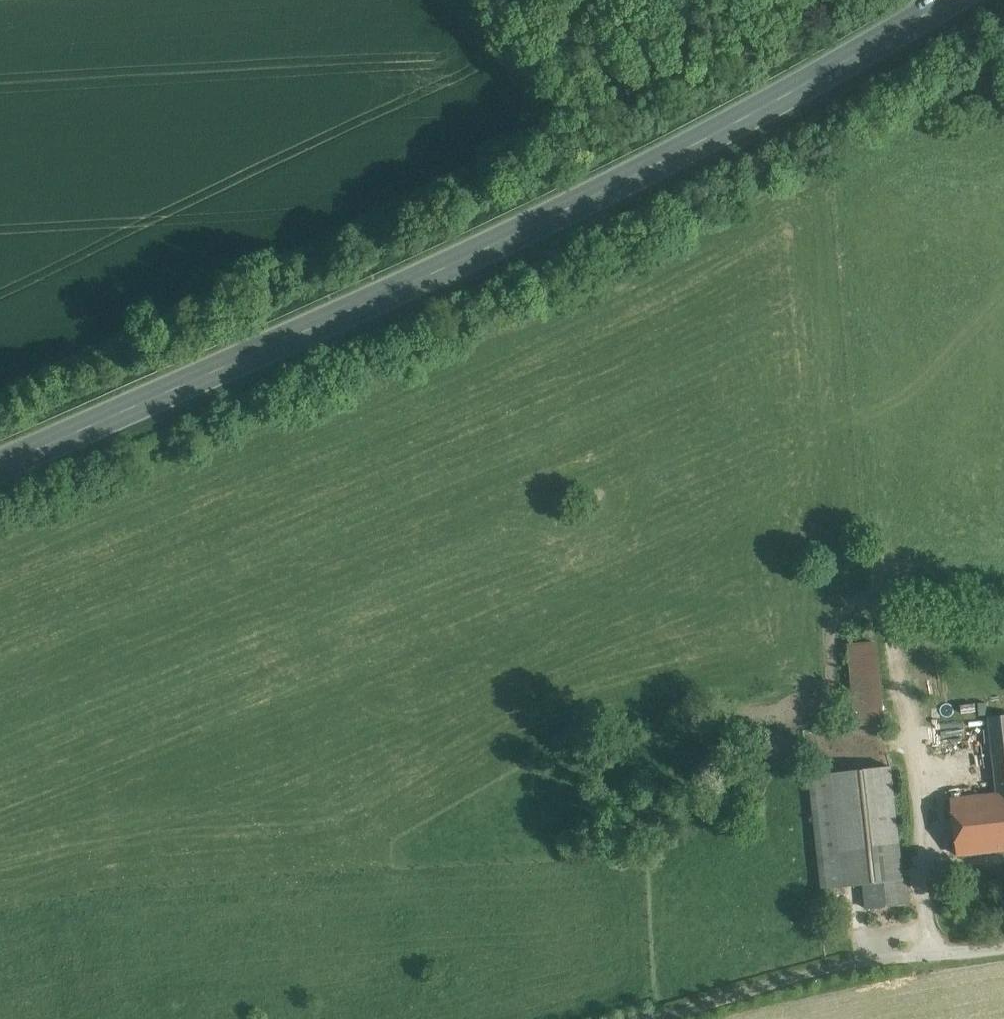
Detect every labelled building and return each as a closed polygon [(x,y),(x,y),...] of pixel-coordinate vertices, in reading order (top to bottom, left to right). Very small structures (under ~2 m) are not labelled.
[(873,641),(848,644),(857,725),(882,722),(873,641)] [(1003,793),(1003,664),(915,673),(920,726),(989,718),(997,793),(1003,793)] [(891,766),(810,776),(822,889),(865,884),(904,879),(891,766)] [(951,798),(958,855),(1003,850),(1003,793),(997,793),(951,798)] [(904,879),(865,884),(868,908),(906,904),(904,879)]
